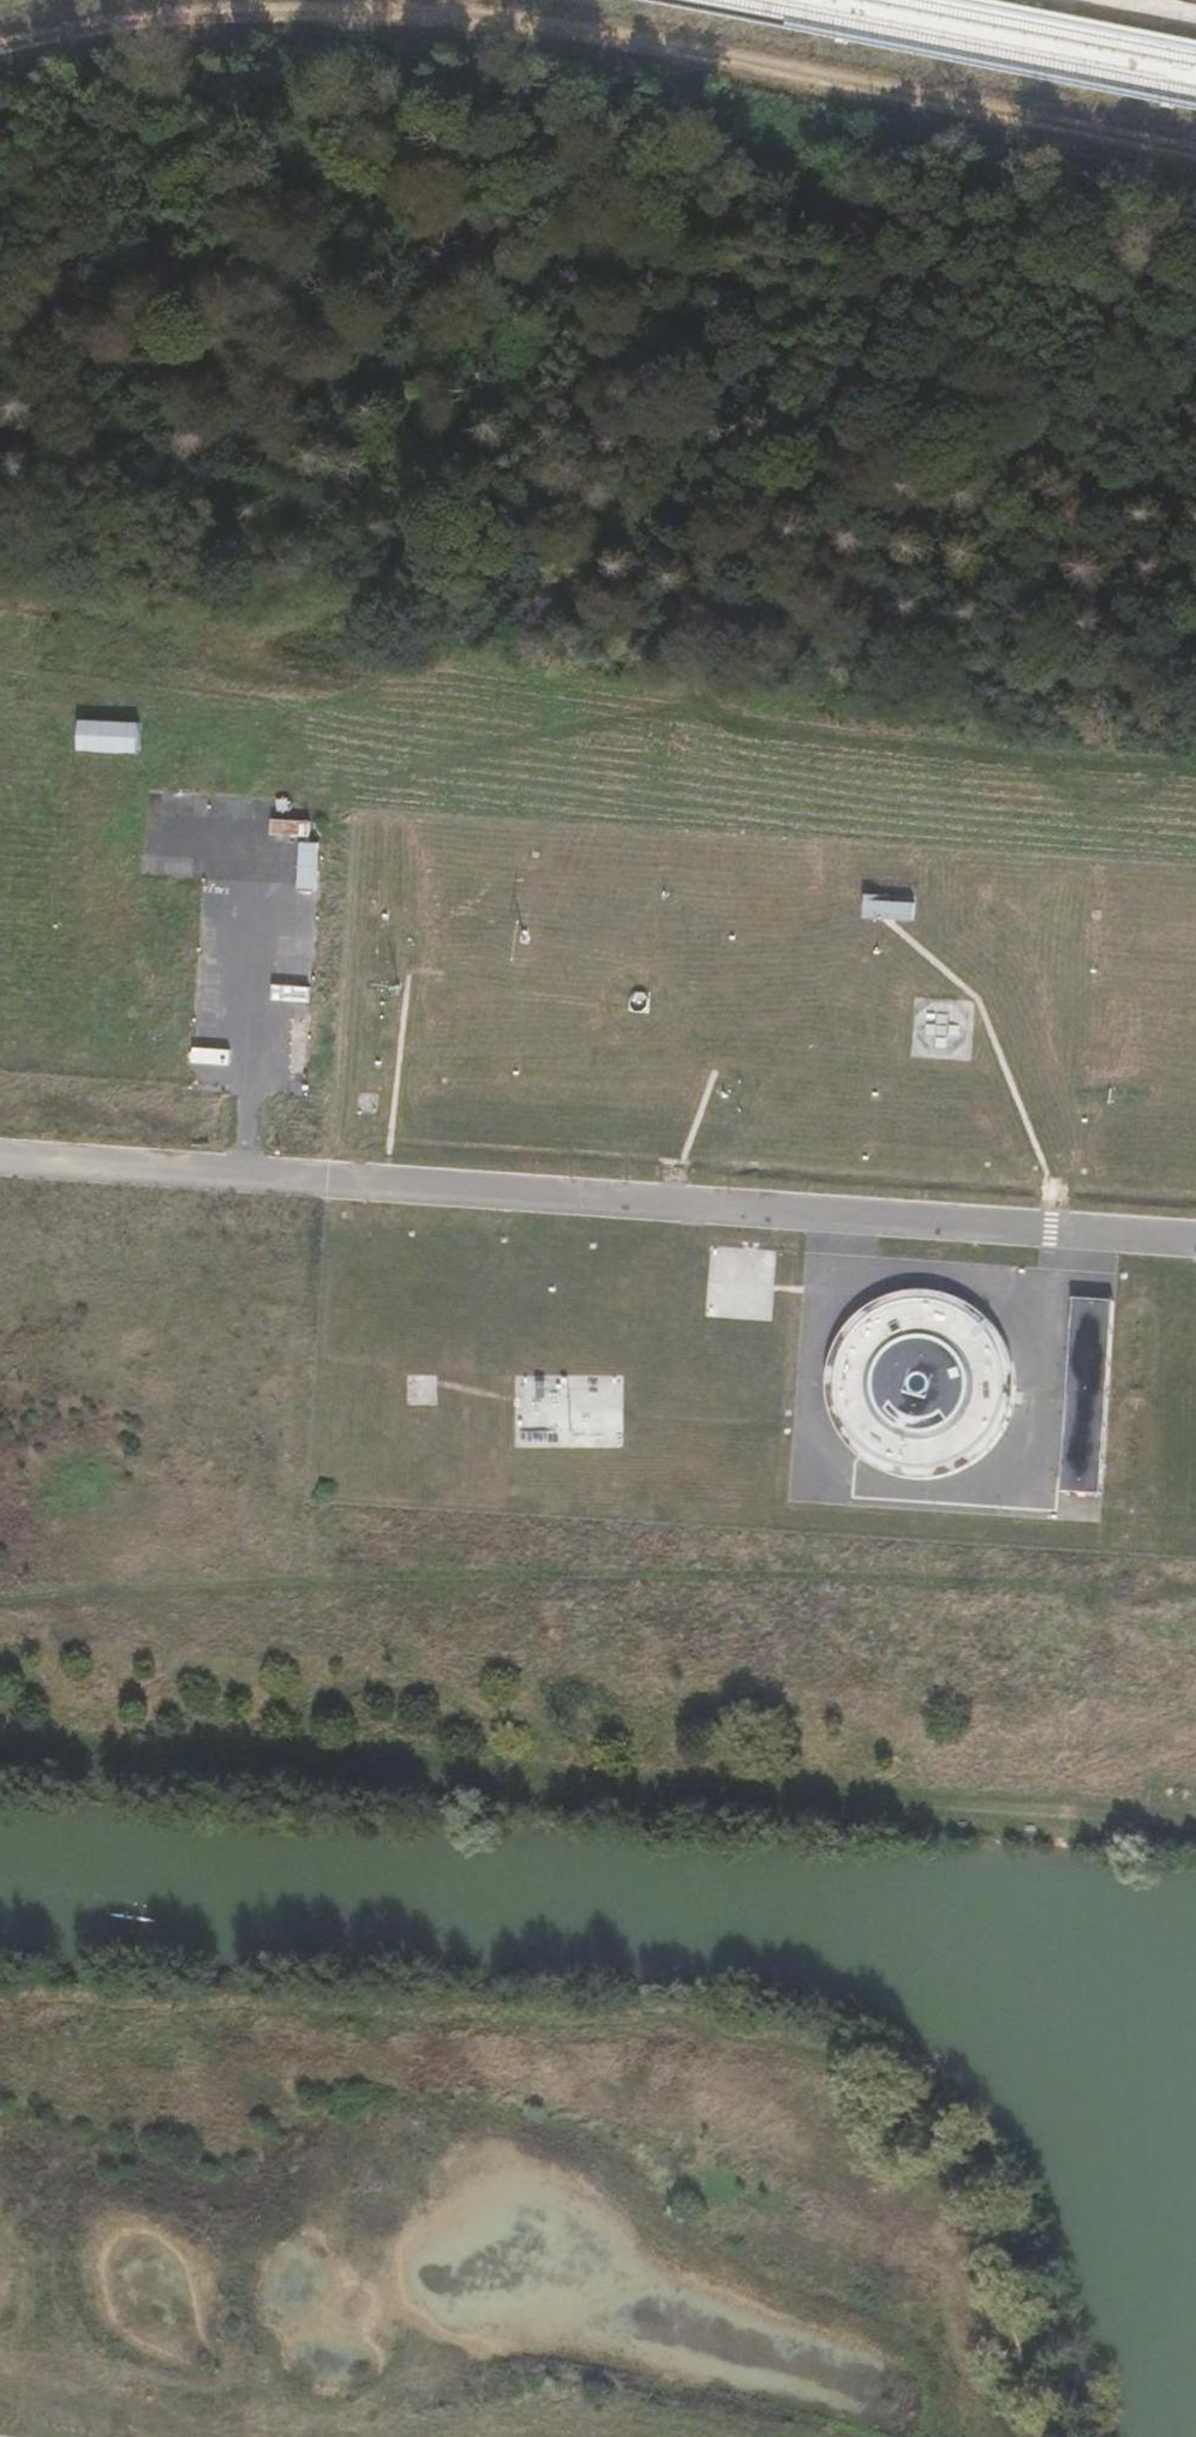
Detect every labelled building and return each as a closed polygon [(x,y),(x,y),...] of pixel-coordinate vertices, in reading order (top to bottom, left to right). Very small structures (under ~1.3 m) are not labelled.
[(144,722),(80,721),(80,751),(144,753),(144,722)] [(915,900),(872,898),(871,915),(915,917),(915,900)] [(370,1099),(355,1104),(369,1111),(370,1099)] [(889,1300),(860,1316),(838,1340),(825,1370),(823,1402),(832,1434),(852,1460),(878,1479),(910,1487),(943,1485),(971,1473),(994,1453),(1009,1426),(1015,1396),(1012,1366),(999,1338),(979,1316),(952,1301),(922,1296),(889,1300)] [(1062,1494),(1104,1496),(1106,1390),(1069,1387),(1062,1494)]
